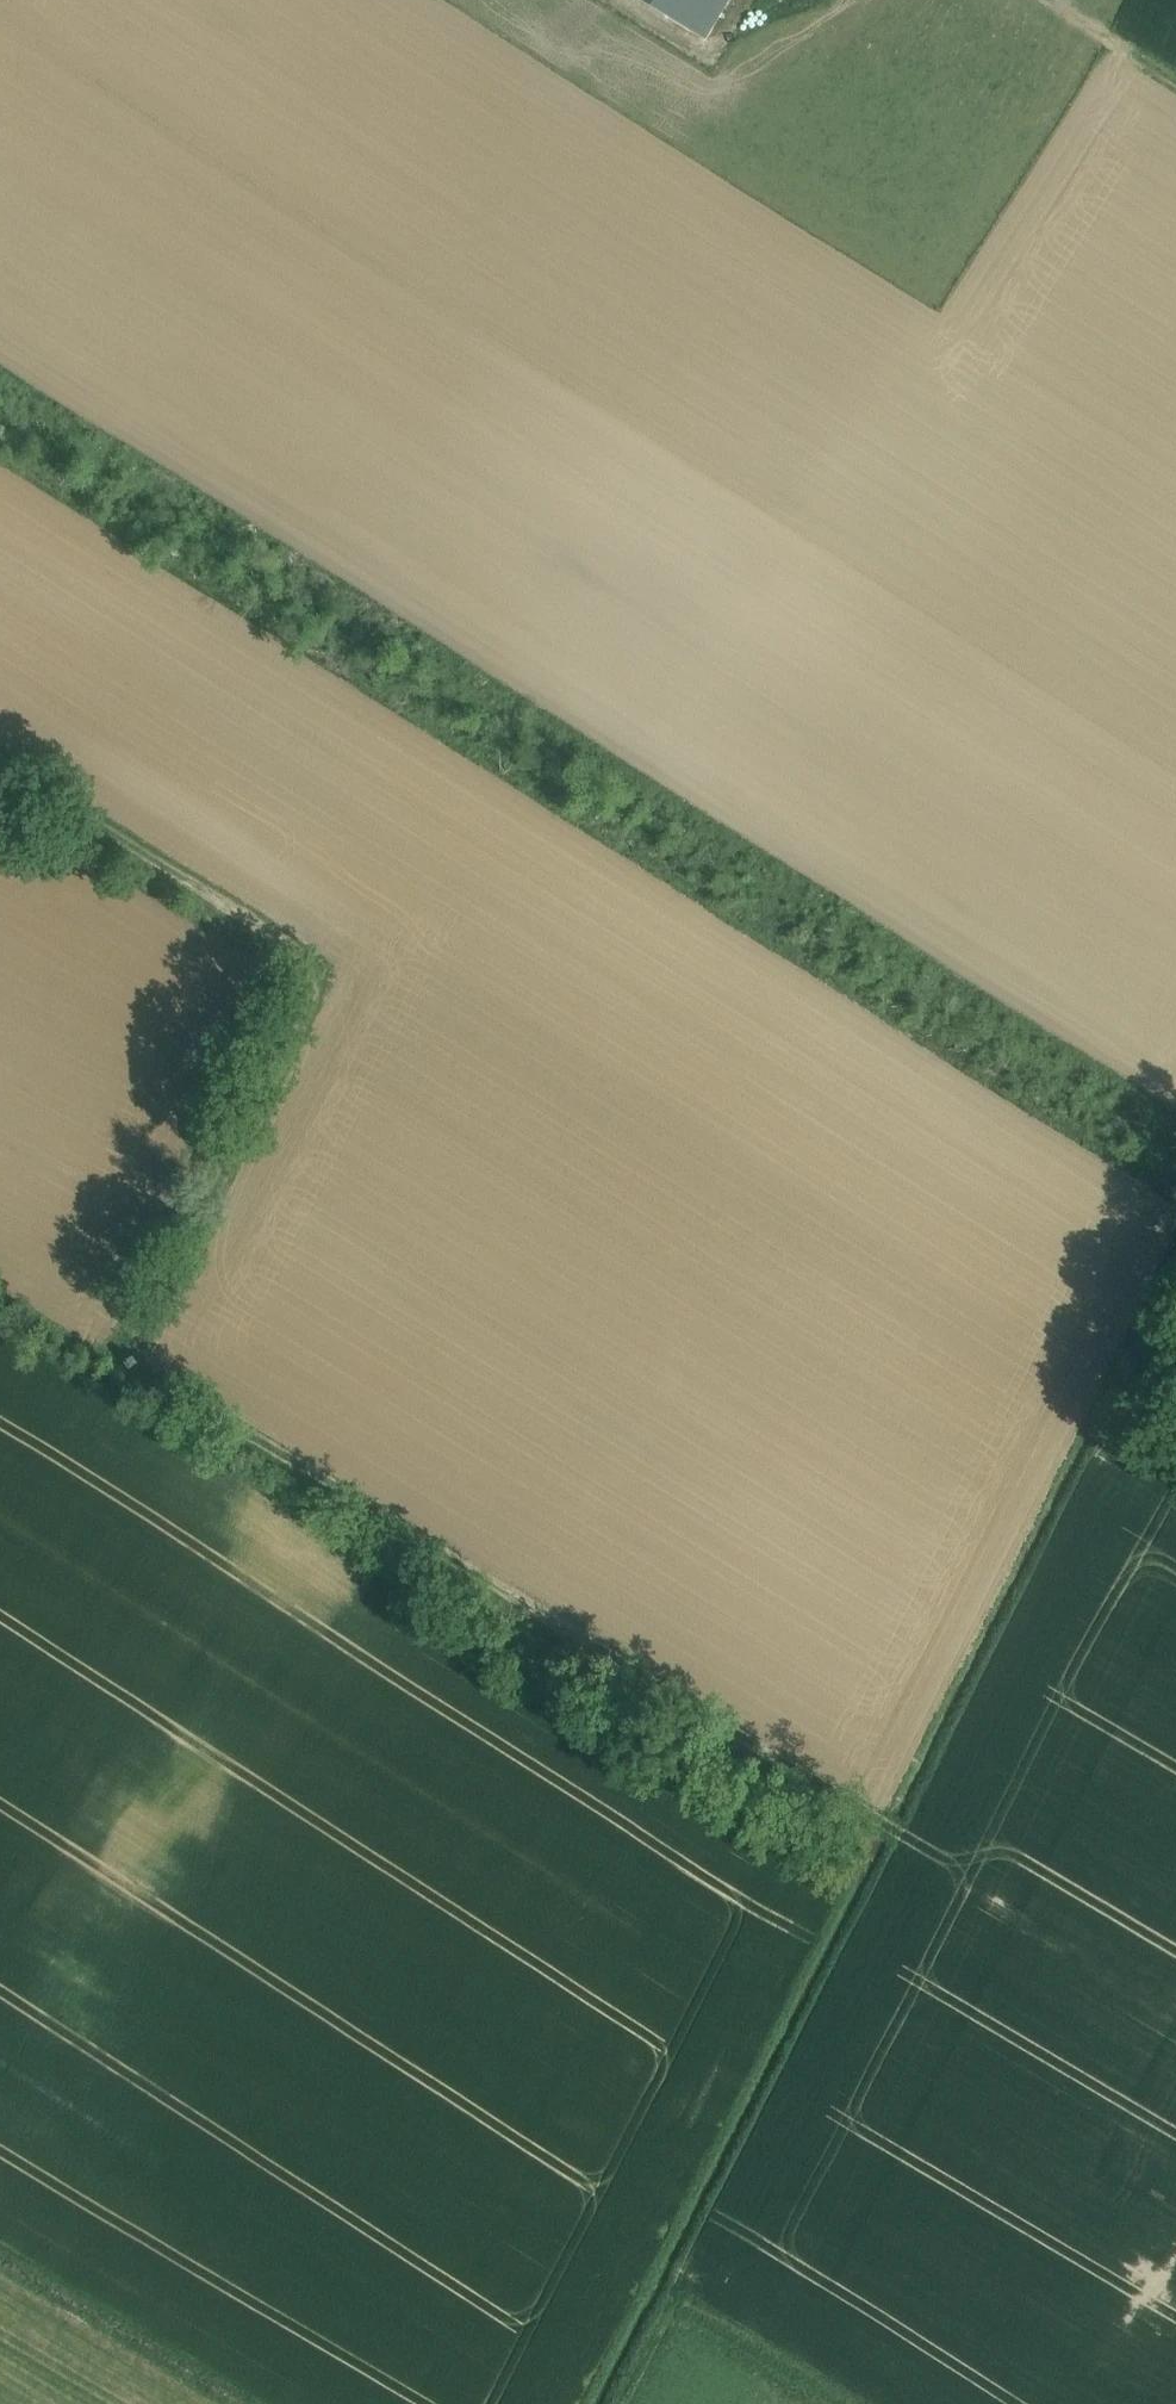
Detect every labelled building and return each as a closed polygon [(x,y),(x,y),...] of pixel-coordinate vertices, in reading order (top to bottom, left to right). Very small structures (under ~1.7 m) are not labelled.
[(651,3),(660,2),(675,11),(671,17),(706,37),(727,0),(645,0),(651,3)]
